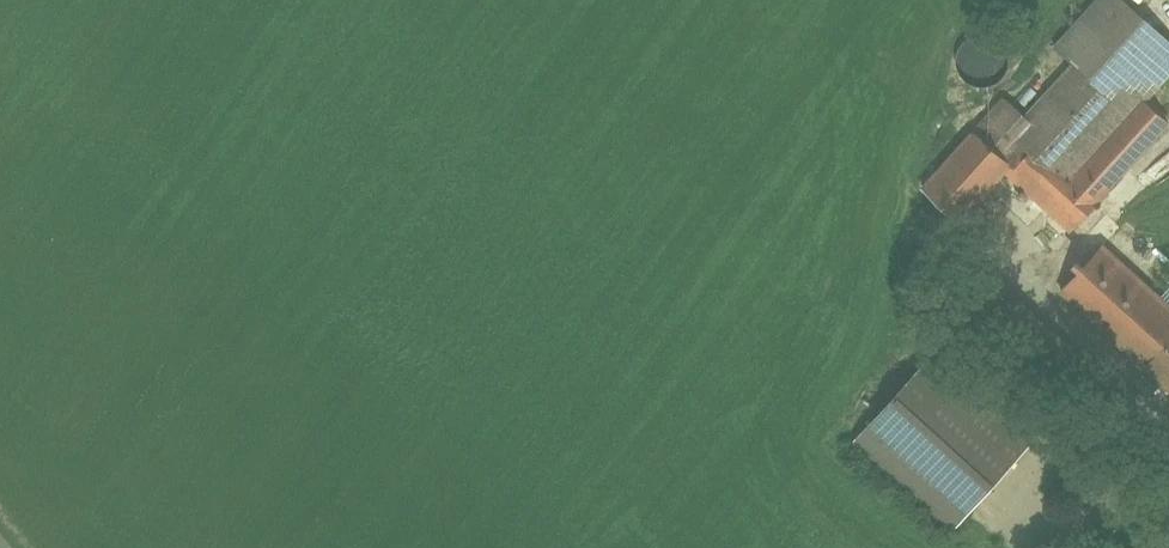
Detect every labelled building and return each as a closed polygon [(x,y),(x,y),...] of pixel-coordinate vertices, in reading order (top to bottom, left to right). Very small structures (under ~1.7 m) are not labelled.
[(1132,0),(1108,0),(1065,49),(1081,63),(1140,114),(1156,95),(1168,80),(1168,32),(1132,0)] [(1140,114),(1081,63),(1037,114),(1031,110),(1015,128),(1044,152),(1079,183),(1140,114)] [(1079,183),(1104,205),(1168,132),(1168,107),(1156,95),(1140,114),(1079,183)] [(979,128),(934,186),(971,214),(1016,156),(979,128)] [(1079,183),(1044,152),(1021,178),(1082,231),(1104,205),(1079,183)] [(1112,242),(1068,289),(1168,382),(1168,295),(1112,242)] [(1039,441),(940,356),(864,444),(964,529),(1039,441)]
